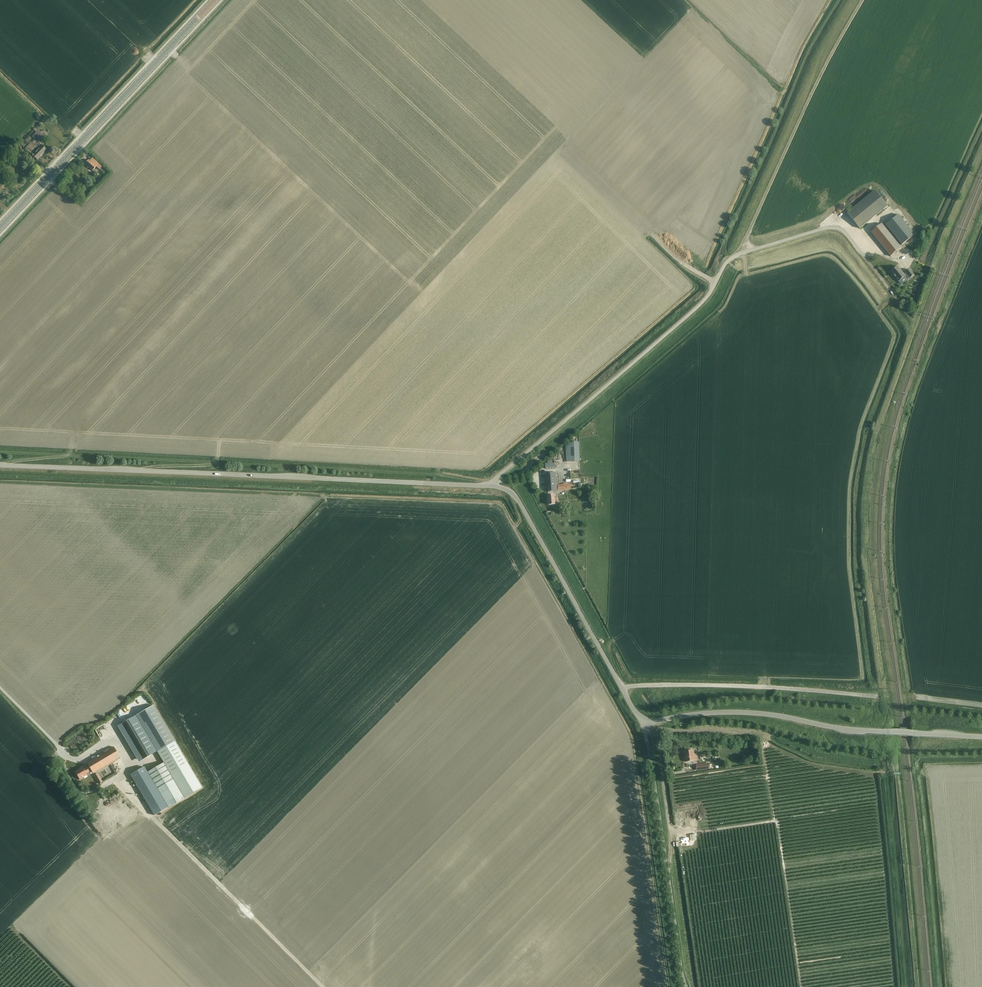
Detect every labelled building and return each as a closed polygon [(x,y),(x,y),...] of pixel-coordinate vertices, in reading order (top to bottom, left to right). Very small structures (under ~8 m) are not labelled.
[(35,139),(32,143),(31,142),(25,149),(37,159),(46,149),(40,144),(42,141),(43,141),(47,137),(42,132),(41,133),(40,132),(38,134),(36,132),(32,137),(35,139)] [(92,171),(96,167),(99,169),(102,166),(92,158),(89,161),(88,160),(85,164),(92,171)] [(860,228),(887,206),(874,191),(847,213),(860,228)] [(898,215),(886,225),(902,244),(915,234),(898,215)] [(890,256),(901,248),(881,224),(871,232),(890,256)] [(897,262),(889,268),(890,270),(898,263),(897,262)] [(904,274),(897,266),(891,272),(898,281),(905,276),(908,280),(914,275),(910,270),(904,274)] [(567,462),(580,461),(579,442),(566,443),(567,462)] [(531,463),(523,471),(526,473),(533,466),(531,463)] [(557,497),(555,498),(554,495),(556,495),(555,491),(557,491),(556,473),(546,473),(548,492),(548,496),(549,505),(555,504),(555,503),(558,503),(557,497)] [(201,788),(174,741),(153,705),(135,715),(136,715),(118,726),(137,759),(143,759),(157,751),(164,763),(147,773),(144,768),(131,776),(134,781),(154,815),(201,788)] [(106,766),(109,764),(120,758),(113,747),(108,750),(108,749),(103,752),(104,752),(86,763),(89,766),(84,769),(82,767),(74,772),(79,779),(87,774),(86,773),(91,770),(93,773),(106,765),(106,766)] [(684,751),(686,762),(697,760),(696,753),(694,754),(693,750),(684,751)] [(99,784),(102,782),(97,773),(94,775),(99,784)] [(681,834),(682,843),(694,842),(693,833),(681,834)]
